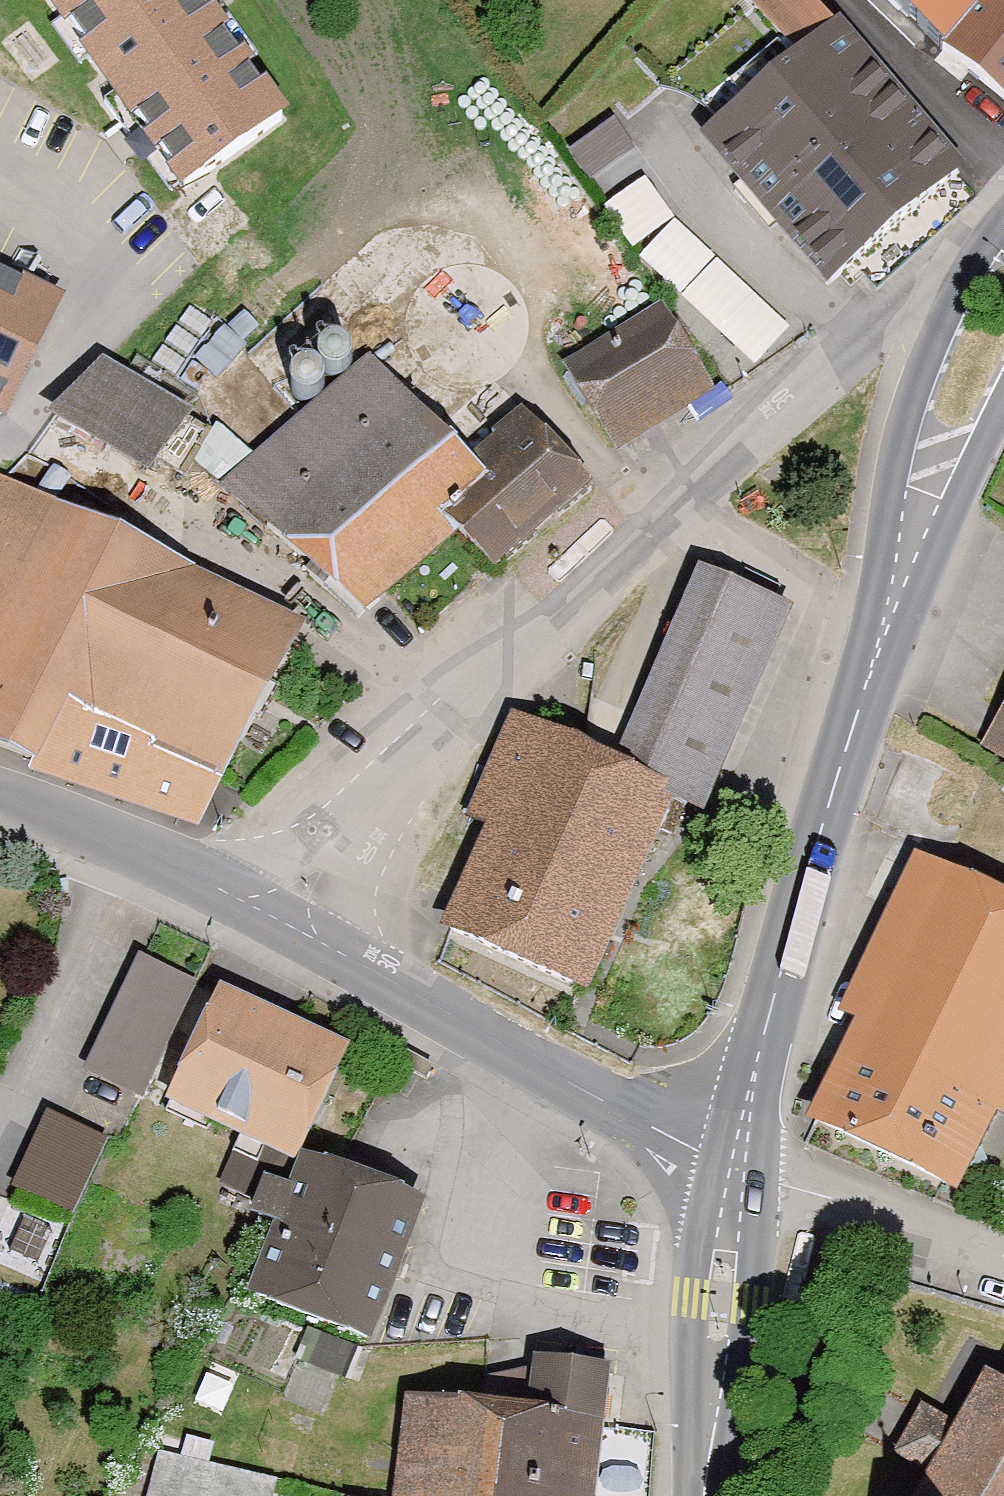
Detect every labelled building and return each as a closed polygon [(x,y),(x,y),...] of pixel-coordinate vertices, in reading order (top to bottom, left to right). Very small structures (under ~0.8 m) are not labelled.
[(176,194),(280,125),(195,0),(45,0),(176,194)] [(791,37),(829,7),(824,0),(761,0),(791,37)] [(1003,88),(1003,0),(911,0),(952,33),(945,41),(1003,88)] [(841,21),(712,127),(830,267),(958,161),(841,21)] [(648,239),(644,243),(754,350),(789,314),(642,173),(612,205),(648,239)] [(10,422),(67,300),(0,268),(0,418),(10,422)] [(683,292),(578,362),(640,455),(745,384),(683,292)] [(105,366),(46,413),(150,481),(194,415),(105,366)] [(330,397),(236,475),(382,619),(487,534),(525,576),(618,494),(537,412),(488,441),(435,396),(330,397)] [(8,466),(0,478),(0,747),(208,831),(330,615),(8,466)] [(630,750),(531,706),(485,810),(498,816),(454,917),(609,985),(691,798),(726,813),(814,611),(711,566),(630,750)] [(993,733),(1003,739),(1003,716),(993,733)] [(934,847),(817,1108),(1003,1192),(1003,879),(934,847)] [(152,948),(99,1056),(156,1084),(208,975),(152,948)] [(350,1040),(220,980),(166,1098),(296,1158),(300,1148),(350,1040)] [(23,1184),(87,1202),(110,1124),(46,1105),(23,1184)] [(300,1148),(248,1287),(374,1335),(426,1195),(300,1148)] [(651,1355),(540,1348),(537,1397),(423,1389),(416,1495),(641,1495),(651,1355)] [(918,1495),(1003,1495),(1003,1367),(999,1364),(962,1420),(933,1401),(898,1455),(931,1476),(918,1495)] [(156,1495),(280,1495),(284,1466),(164,1447),(156,1495)]
